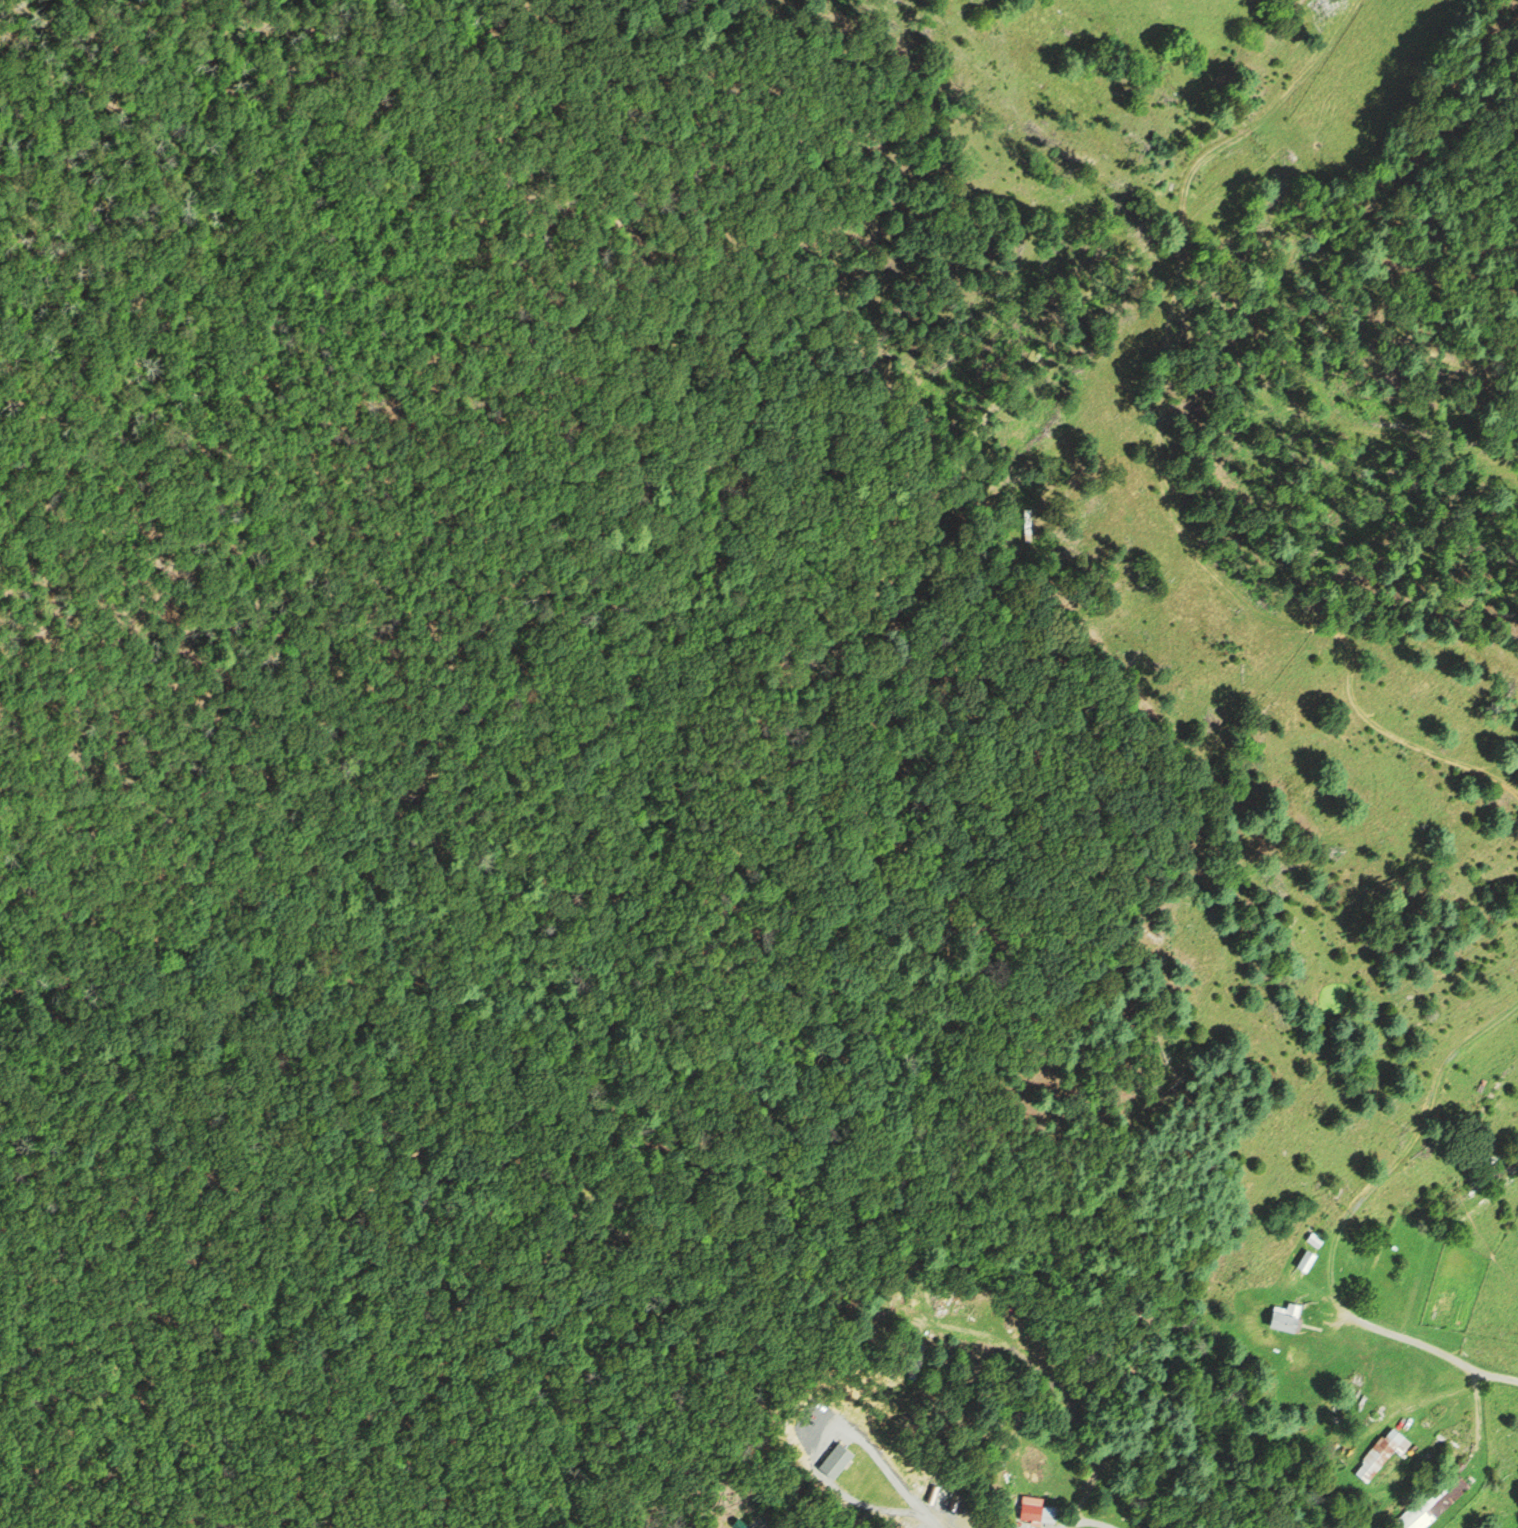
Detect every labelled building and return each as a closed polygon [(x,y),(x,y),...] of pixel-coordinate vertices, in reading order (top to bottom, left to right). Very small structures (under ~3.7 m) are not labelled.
[(1331,16),(1316,0),(1349,0),(1331,16)] [(1311,1241),(1316,1233),(1330,1241),(1325,1250),(1311,1241)] [(1309,1249),(1321,1255),(1312,1272),(1300,1265),(1309,1249)] [(1292,1303),(1305,1306),(1299,1332),(1271,1326),(1275,1309),(1290,1313),(1292,1303)] [(1388,1437),(1397,1427),(1404,1432),(1416,1442),(1404,1457),(1398,1452),(1374,1483),(1361,1473),(1370,1461),(1367,1459),(1386,1435),(1388,1437)] [(1470,1494),(1431,1527),(1389,1527),(1387,1526),(1451,1471),(1470,1494)] [(1045,1524),(1018,1520),(1021,1494),(1048,1498),(1045,1524)]
